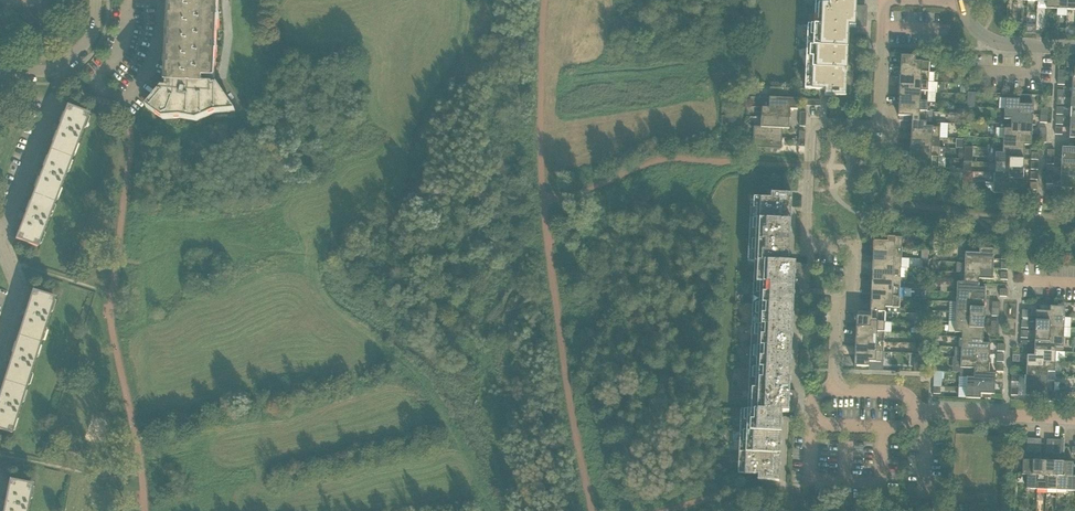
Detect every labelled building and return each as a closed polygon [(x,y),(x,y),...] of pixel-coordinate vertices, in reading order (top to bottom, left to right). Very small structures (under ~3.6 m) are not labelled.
[(167,84),(167,89),(162,89),(149,105),(150,105),(151,104),(164,113),(163,114),(164,115),(166,114),(180,113),(181,113),(183,113),(195,115),(195,116),(197,116),(198,115),(212,109),(213,109),(214,108),(215,108),(230,107),(232,109),(233,108),(217,85),(203,84),(203,79),(213,79),(216,0),(171,0),(167,84)] [(805,89),(825,90),(825,95),(846,96),(849,27),(856,27),(866,28),(867,6),(857,6),(857,0),(816,0),(815,25),(808,24),(805,89)] [(1037,1),(1047,1),(1047,8),(1047,0),(1037,0),(1037,1)] [(1047,8),(1057,9),(1057,0),(1047,0),(1047,8)] [(1057,9),(1067,9),(1067,0),(1057,0),(1057,9)] [(1067,9),(1074,10),(1074,0),(1067,0),(1067,9)] [(1026,25),(1026,34),(1036,34),(1036,25),(1026,25)] [(929,72),(929,62),(915,61),(916,56),(901,55),(900,66),(915,67),(914,71),(929,72)] [(900,66),(900,76),(914,77),(914,81),(928,82),(929,72),(914,71),(915,67),(900,66)] [(900,76),(899,85),(914,86),(913,91),(928,92),(928,82),(914,81),(914,77),(900,76)] [(914,86),(899,85),(899,96),(913,96),(913,101),(927,101),(928,92),(913,91),(914,86)] [(770,87),(769,97),(798,99),(798,88),(770,87)] [(969,91),(968,102),(984,102),(984,92),(969,91)] [(1012,94),(1012,99),(1005,98),(1005,109),(1019,109),(1019,114),(1033,115),(1033,104),(1031,104),(1032,95),(1012,94)] [(899,96),(899,106),(913,106),(913,111),(927,112),(927,101),(913,101),(913,96),(899,96)] [(769,97),(769,107),(790,108),(790,109),(798,109),(798,99),(769,97)] [(56,130),(49,150),(71,158),(88,114),(66,105),(58,125),(56,124),(54,129),(56,130)] [(913,106),(899,106),(898,116),(912,117),(912,121),(927,122),(927,112),(913,111),(913,106)] [(762,107),(761,117),(790,118),(790,109),(790,108),(769,107),(762,107)] [(1019,109),(1005,109),(1004,119),(1011,119),(1011,124),(1032,125),(1033,115),(1019,114),(1019,109)] [(761,117),(761,126),(761,127),(782,128),(789,129),(790,118),(761,117)] [(912,121),(911,131),(925,132),(925,137),(940,138),(940,126),(926,126),(927,122),(912,121)] [(1004,128),(1003,138),(1017,139),(1018,134),(1032,135),(1032,125),(1011,124),(1011,128),(1004,128)] [(754,126),(753,137),(782,138),(782,128),(761,127),(761,126),(754,126)] [(911,131),(911,141),(925,142),(925,147),(939,148),(940,138),(925,137),(925,132),(911,131)] [(1017,139),(1003,138),(1003,148),(1024,149),(1024,145),(1031,145),(1032,135),(1018,134),(1017,139)] [(782,138),(753,137),(753,147),(782,148),(782,138)] [(925,142),(911,141),(910,151),(925,152),(924,157),(939,157),(939,148),(925,147),(925,142)] [(965,147),(964,162),(971,162),(972,162),(973,148),(965,147)] [(1062,157),(1074,158),(1074,148),(1062,147),(1062,157)] [(1024,149),(1003,148),(1002,153),(995,152),(995,163),(1009,164),(1009,159),(1024,159),(1024,149)] [(39,175),(32,194),(54,203),(71,158),(49,150),(41,169),(39,168),(37,174),(39,175)] [(925,152),(910,151),(910,162),(924,162),(923,167),(938,168),(939,157),(924,157),(925,152)] [(1062,157),(1061,167),(1074,168),(1074,158),(1062,157)] [(995,163),(995,173),(1009,173),(1009,168),(1023,169),(1024,159),(1009,159),(1009,164),(995,163)] [(1061,167),(1061,177),(1074,178),(1074,183),(1074,168),(1061,167)] [(1009,173),(995,173),(994,183),(1008,183),(1009,178),(1023,179),(1023,169),(1009,168),(1009,173)] [(963,169),(949,169),(949,177),(962,178),(963,169)] [(1061,177),(1060,188),(1074,188),(1074,193),(1074,183),(1074,178),(1061,177)] [(1008,183),(994,183),(994,193),(1008,194),(1009,189),(1022,189),(1023,179),(1009,178),(1008,183)] [(771,198),(751,197),(748,261),(755,261),(751,336),(792,338),(795,274),(804,274),(801,263),(789,263),(792,194),(771,193),(771,198)] [(54,203),(32,194),(24,214),(22,213),(20,218),(22,219),(15,238),(37,247),(54,203)] [(873,241),(873,251),(887,251),(888,246),(902,247),(902,237),(888,237),(887,242),(873,241)] [(887,251),(873,251),(873,261),(887,262),(888,257),(901,257),(902,247),(888,246),(887,251)] [(979,258),(994,259),(994,249),(979,248),(979,253),(965,252),(965,263),(979,263),(979,258)] [(873,261),(872,271),(887,271),(887,266),(901,267),(901,257),(888,257),(887,262),(873,261)] [(979,263),(965,263),(964,273),(979,273),(979,268),(993,269),(994,259),(979,258),(979,263)] [(887,271),(872,271),(872,281),(886,281),(887,277),(901,277),(901,267),(887,266),(887,271)] [(957,281),(957,282),(979,283),(979,279),(993,279),(993,269),(979,268),(979,273),(964,273),(964,281),(957,281)] [(886,281),(872,281),(871,290),(886,291),(886,286),(900,287),(901,277),(887,277),(886,281)] [(979,283),(957,282),(957,292),(971,293),(971,298),(985,298),(986,288),(979,288),(979,283)] [(871,290),(871,301),(886,301),(886,296),(900,297),(900,287),(886,286),(886,291),(871,290)] [(17,336),(39,343),(54,297),(31,290),(25,311),(22,310),(21,315),(23,316),(17,336)] [(957,292),(956,302),(970,303),(970,308),(985,308),(985,298),(971,298),(971,293),(957,292)] [(885,312),(899,313),(899,308),(900,297),(886,296),(886,301),(871,301),(870,311),(885,312)] [(970,303),(956,302),(956,312),(970,313),(970,318),(984,318),(985,308),(970,308),(970,303)] [(1050,316),(1064,317),(1065,307),(1050,306),(1050,311),(1036,311),(1035,321),(1050,321),(1050,316)] [(856,315),(856,325),(870,326),(871,321),(885,322),(885,312),(870,311),(870,316),(859,316),(856,315)] [(970,313),(956,312),(950,312),(949,322),(970,322),(969,327),(984,328),(984,318),(970,318),(970,313)] [(1050,321),(1035,321),(1035,331),(1049,331),(1050,326),(1064,327),(1064,317),(1050,316),(1050,321)] [(856,325),(855,335),(870,336),(871,332),(884,332),(885,322),(871,321),(870,326),(856,325)] [(970,322),(949,322),(949,331),(962,332),(962,337),(983,338),(984,328),(969,327),(970,322)] [(1035,331),(1035,341),(1049,341),(1049,336),(1063,337),(1064,327),(1050,326),(1049,331),(1035,331)] [(855,335),(855,345),(870,346),(870,341),(884,342),(884,332),(871,332),(870,336),(855,335)] [(39,343),(17,336),(11,356),(8,355),(6,360),(9,361),(3,381),(25,388),(39,343)] [(741,409),(738,474),(758,475),(758,480),(779,481),(782,412),(795,413),(798,402),(789,401),(792,338),(751,336),(748,409),(741,409)] [(1035,341),(1034,351),(1056,352),(1056,347),(1063,347),(1063,337),(1049,336),(1049,341),(1035,341)] [(983,338),(962,337),(961,347),(975,348),(975,353),(990,354),(990,343),(983,343),(983,338)] [(855,345),(855,355),(869,355),(870,351),(883,352),(884,342),(870,341),(870,346),(855,345)] [(975,348),(961,347),(961,357),(975,358),(975,363),(989,364),(990,354),(975,353),(975,348)] [(854,366),(868,367),(868,370),(882,371),(883,352),(870,351),(869,355),(855,355),(854,366)] [(1056,352),(1034,351),(1034,355),(1027,355),(1026,365),(1041,366),(1041,361),(1055,361),(1056,352)] [(915,353),(914,372),(924,372),(925,372),(925,371),(925,354),(915,353)] [(975,358),(961,357),(960,367),(974,368),(974,373),(995,374),(996,373),(989,373),(989,364),(975,363),(975,358)] [(1041,366),(1026,365),(1026,375),(1048,376),(1048,372),(1055,372),(1055,361),(1041,361),(1041,366)] [(967,376),(966,387),(981,388),(981,383),(995,384),(995,374),(974,373),(974,377),(967,376)] [(1026,375),(1026,385),(1040,386),(1040,391),(1054,391),(1054,381),(1047,381),(1048,376),(1026,375)] [(3,381),(0,389),(0,430),(11,433),(25,388),(3,381)] [(981,388),(966,387),(966,398),(980,398),(981,393),(995,394),(995,384),(981,383),(981,388)] [(1040,386),(1026,385),(1025,395),(1039,396),(1039,401),(1053,402),(1054,391),(1040,391),(1040,386)] [(1032,474),(1033,460),(1023,460),(1022,475),(1027,475),(1026,489),(1037,489),(1037,475),(1032,474)] [(1043,461),(1033,460),(1032,474),(1037,475),(1037,489),(1047,490),(1047,475),(1042,475),(1043,461)] [(1053,461),(1043,461),(1042,475),(1047,475),(1047,490),(1057,490),(1057,476),(1052,475),(1053,461)] [(1063,462),(1053,461),(1052,475),(1057,476),(1057,490),(1067,491),(1067,476),(1062,476),(1063,462)] [(1063,462),(1062,476),(1067,476),(1067,491),(1074,491),(1074,476),(1073,476),(1073,462),(1063,462)] [(2,510),(26,510),(31,484),(8,480),(4,500),(1,500),(0,505),(3,506),(2,510)]
